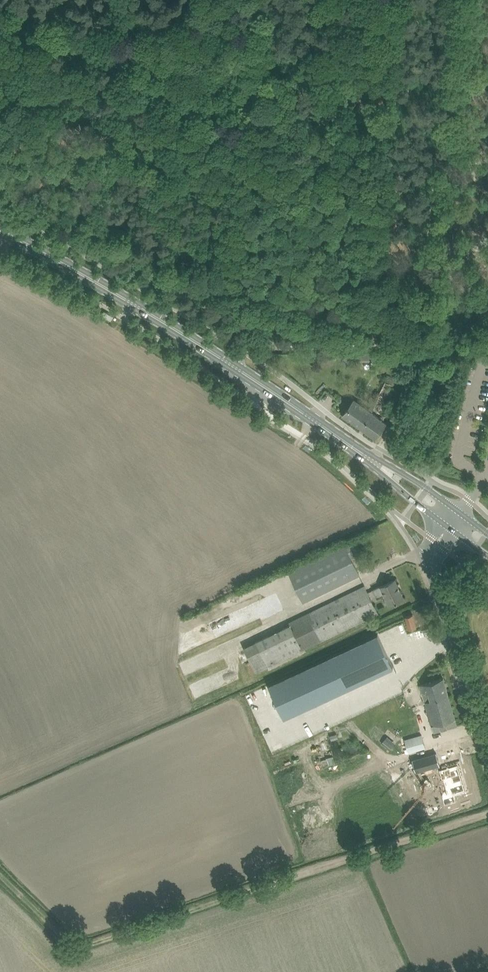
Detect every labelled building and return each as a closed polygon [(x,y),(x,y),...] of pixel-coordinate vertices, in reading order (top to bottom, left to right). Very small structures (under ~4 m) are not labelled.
[(395,352),(371,353),(360,353),(360,361),(371,361),(371,365),(395,364),(395,352)] [(344,414),(343,415),(361,428),(375,438),(386,422),(383,420),(371,412),(354,399),(349,407),(344,414)] [(355,540),(336,549),(289,572),(303,602),(360,575),(351,557),(361,552),(355,540)] [(395,579),(386,583),(381,586),(381,585),(373,589),(376,596),(383,592),(389,604),(404,597),(395,579)] [(379,614),(365,584),(289,621),(290,623),(243,645),(256,672),(379,614)] [(409,629),(416,627),(413,614),(405,616),(409,629)] [(378,634),(269,685),(284,718),(393,667),(378,634)] [(443,678),(434,680),(420,685),(425,702),(425,701),(434,732),(457,725),(443,678)] [(422,734),(404,739),(408,752),(425,747),(422,734)] [(437,750),(413,757),(417,769),(441,762),(437,750)] [(457,762),(440,767),(443,776),(444,775),(448,791),(464,787),(457,762)]
